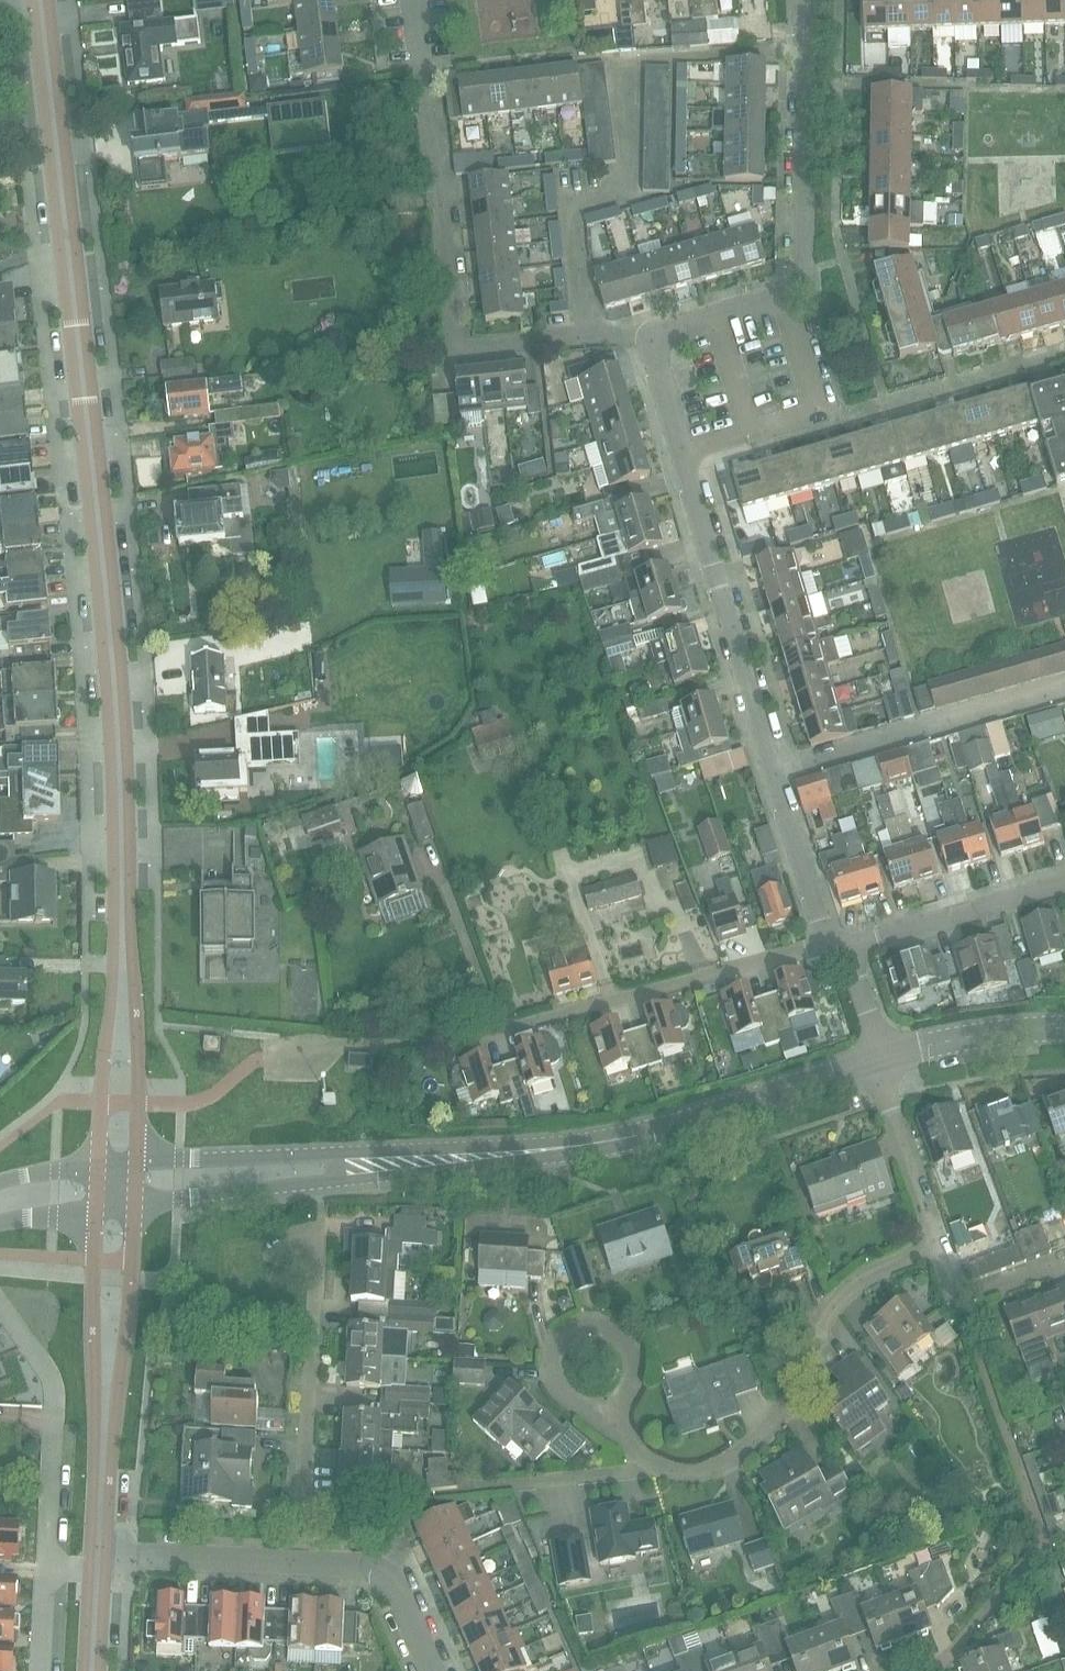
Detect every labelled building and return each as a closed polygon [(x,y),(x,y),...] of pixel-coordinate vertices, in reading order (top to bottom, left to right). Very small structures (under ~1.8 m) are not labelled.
[(121,29),(127,72),(128,85),(135,85),(163,82),(159,49),(201,44),(198,20),(173,23),(164,24),(161,0),(135,0),(128,1),(131,27),(121,29)] [(242,13),(252,12),(250,0),(241,0),(242,13)] [(296,6),(333,1),(333,0),(267,0),(268,9),(296,6)] [(704,0),(692,0),(694,21),(706,19),(704,0)] [(706,19),(718,18),(716,0),(704,0),(706,19)] [(886,0),(863,0),(864,33),(887,32),(886,0)] [(887,32),(910,31),(909,0),(886,0),(887,32)] [(910,31),(933,30),(932,0),(909,0),(910,31)] [(933,30),(956,30),(954,0),(932,0),(933,30)] [(956,30),(977,29),(976,0),(954,0),(956,30)] [(977,29),(1000,28),(999,0),(976,0),(977,29)] [(1000,28),(1023,27),(1022,0),(999,0),(1000,28)] [(1023,27),(1044,27),(1043,0),(1022,0),(1023,27)] [(1044,27),(1064,26),(1064,0),(1043,0),(1044,27)] [(296,6),(299,29),(336,25),(333,1),(296,6)] [(644,2),(632,4),(634,28),(646,26),(644,2)] [(634,28),(632,4),(620,5),(622,29),(634,28)] [(252,12),(242,13),(245,31),(254,30),(252,12)] [(738,23),(706,25),(709,46),(740,45),(738,23)] [(299,29),(302,53),(339,48),(336,25),(299,29)] [(709,46),(706,25),(671,27),(673,49),(709,46)] [(616,31),(617,52),(636,51),(635,29),(616,31)] [(246,43),(248,61),(258,59),(255,42),(246,43)] [(339,48),(302,53),(305,76),(342,72),(339,48)] [(258,59),(248,61),(250,79),(260,77),(258,59)] [(728,62),(727,86),(765,86),(766,63),(728,62)] [(578,67),(580,80),(606,77),(604,64),(578,67)] [(678,65),(677,84),(687,84),(687,65),(678,65)] [(578,67),(553,70),(557,108),(582,105),(578,67)] [(645,67),(645,80),(672,81),(672,68),(645,67)] [(553,70),(529,73),(533,111),(557,108),(553,70)] [(877,70),(877,78),(889,79),(889,70),(877,70)] [(902,70),(889,70),(889,79),(902,79),(902,70)] [(922,79),(934,79),(934,71),(922,70),(922,79)] [(947,71),(934,71),(934,79),(947,80),(947,71)] [(966,71),(966,80),(979,80),(979,72),(966,71)] [(992,72),(979,72),(979,80),(992,81),(992,72)] [(529,73),(505,76),(509,114),(533,111),(529,73)] [(505,76),(481,79),(486,117),(509,114),(505,76)] [(580,80),(581,93),(608,90),(606,77),(580,80)] [(1011,78),(1011,87),(1023,87),(1023,79),(1011,78)] [(486,117),(481,79),(458,82),(463,120),(486,117)] [(1023,79),(1023,87),(1036,88),(1036,79),(1023,79)] [(1056,88),(1064,88),(1064,79),(1056,79),(1056,88)] [(645,80),(645,93),(671,93),(672,81),(645,80)] [(727,86),(727,110),(765,111),(765,86),(727,86)] [(581,93),(583,104),(609,101),(608,90),(581,93)] [(873,90),(872,114),(912,115),(912,114),(923,115),(923,92),(873,90)] [(687,91),(677,91),(677,109),(687,109),(687,91)] [(645,93),(645,105),(671,106),(671,93),(645,93)] [(140,143),(136,144),(138,164),(141,191),(167,188),(164,161),(179,159),(179,160),(210,156),(208,136),(188,138),(187,132),(210,129),(210,123),(269,116),(270,116),(274,151),(329,144),(325,103),(269,110),(269,111),(268,111),(247,113),(245,96),(245,95),(186,102),(186,103),(188,117),(137,123),(140,143)] [(583,104),(584,116),(610,113),(609,101),(583,104)] [(645,105),(645,118),(671,118),(671,106),(645,105)] [(687,109),(677,109),(676,127),(686,127),(687,109)] [(727,110),(726,134),(764,135),(765,111),(727,110)] [(584,116),(586,129),(612,125),(610,113),(584,116)] [(872,114),(872,137),(911,137),(912,115),(872,114)] [(645,118),(644,130),(671,131),(671,118),(645,118)] [(586,129),(587,141),(613,138),(612,125),(586,129)] [(953,125),(953,138),(964,139),(964,125),(953,125)] [(644,130),(644,143),(670,143),(671,131),(644,130)] [(726,134),(726,158),(764,159),(764,135),(726,134)] [(872,137),(871,160),(911,160),(911,137),(872,137)] [(587,141),(589,153),(615,150),(613,138),(587,141)] [(686,138),(676,138),(676,156),(686,157),(686,138)] [(953,138),(953,152),(964,152),(964,139),(953,138)] [(510,142),(485,144),(486,158),(511,156),(510,142)] [(644,143),(644,155),(670,155),(670,143),(644,143)] [(615,150),(589,153),(590,166),(616,162),(615,150)] [(581,152),(563,154),(564,164),(582,162),(581,152)] [(564,164),(563,154),(545,156),(546,166),(564,164)] [(467,156),(469,174),(479,173),(477,155),(467,156)] [(644,155),(644,167),(670,168),(670,155),(644,155)] [(686,157),(676,156),(676,175),(685,175),(686,157)] [(534,157),(516,159),(517,169),(535,167),(534,157)] [(764,159),(726,158),(725,182),(763,183),(764,159)] [(517,169),(516,159),(498,161),(499,171),(517,169)] [(871,160),(871,182),(910,183),(911,160),(871,160)] [(644,167),(643,180),(670,180),(670,168),(644,167)] [(470,179),(472,203),(510,199),(508,175),(470,179)] [(556,194),(554,176),(544,177),(546,195),(556,194)] [(769,194),(793,195),(794,179),(770,178),(769,194)] [(670,180),(643,180),(643,193),(669,193),(670,180)] [(871,182),(871,204),(910,205),(910,183),(871,182)] [(951,196),(962,196),(962,182),(952,182),(951,196)] [(715,195),(712,185),(694,190),(697,200),(715,195)] [(763,187),(753,187),(753,206),(763,206),(763,187)] [(697,200),(694,190),(677,196),(679,205),(697,200)] [(558,212),(556,194),(546,195),(548,213),(558,212)] [(472,203),(475,226),(513,221),(510,199),(472,203)] [(669,208),(666,199),(649,204),(651,213),(669,208)] [(651,213),(649,204),(631,209),(634,218),(651,213)] [(871,204),(870,227),(923,227),(935,227),(935,205),(910,205),(871,204)] [(964,208),(965,225),(979,225),(979,207),(964,208)] [(622,217),(620,208),(602,213),(604,222),(622,217)] [(604,222),(602,213),(584,218),(587,227),(604,222)] [(1059,229),(1064,227),(1064,218),(1056,221),(1059,229)] [(475,226),(478,249),(515,245),(513,221),(475,226)] [(1046,233),(1059,229),(1056,221),(1044,224),(1046,233)] [(561,241),(559,223),(549,224),(551,242),(561,241)] [(755,227),(732,234),(742,270),(766,263),(755,227)] [(874,272),(881,294),(919,283),(909,250),(923,251),(923,227),(870,227),(870,249),(889,250),(889,268),(874,272)] [(1016,241),(1028,238),(1026,229),(1014,233),(1016,241)] [(732,234),(710,240),(720,277),(742,270),(732,234)] [(979,251),(991,247),(989,239),(976,242),(979,251)] [(710,240),(687,247),(698,283),(720,277),(710,240)] [(563,259),(561,241),(551,242),(553,260),(563,259)] [(478,249),(480,273),(518,268),(515,245),(478,249)] [(687,247),(664,254),(675,290),(698,283),(687,247)] [(664,254),(642,260),(652,297),(675,290),(664,254)] [(642,260),(618,267),(629,304),(652,297),(642,260)] [(629,304),(618,267),(594,274),(605,311),(629,304)] [(480,273),(483,296),(521,292),(518,268),(480,273)] [(564,270),(555,271),(557,289),(566,288),(564,270)] [(919,283),(881,294),(900,360),(938,349),(919,283)] [(214,284),(182,289),(160,291),(165,328),(218,321),(214,284)] [(1051,289),(1062,327),(1064,326),(1064,285),(1051,289)] [(13,329),(8,289),(0,290),(0,331),(13,329)] [(1051,289),(1030,295),(1041,333),(1062,327),(1051,289)] [(521,292),(483,296),(486,322),(524,318),(521,292)] [(1030,295),(1008,301),(1019,339),(1041,333),(1030,295)] [(1008,301),(986,308),(997,346),(1019,339),(1008,301)] [(569,313),(568,303),(549,305),(551,315),(569,313)] [(997,346),(986,308),(943,321),(954,358),(997,346)] [(16,356),(13,329),(0,331),(0,358),(16,356)] [(20,390),(17,360),(0,362),(0,392),(20,390)] [(191,360),(183,361),(161,363),(164,385),(193,381),(191,360)] [(579,380),(585,401),(625,389),(619,367),(598,373),(594,362),(568,369),(572,382),(579,380)] [(524,366),(501,369),(506,410),(528,408),(529,415),(542,414),(538,386),(526,388),(524,366)] [(501,369),(478,371),(483,413),(506,410),(501,369)] [(483,413),(478,371),(456,374),(458,396),(446,397),(449,425),(463,423),(463,429),(485,427),(483,413)] [(207,398),(230,395),(244,394),(242,378),(228,380),(194,384),(194,388),(168,391),(171,420),(209,416),(207,398)] [(1032,395),(1041,425),(1039,425),(1057,486),(1064,484),(1064,385),(1032,395)] [(1030,388),(1007,395),(1017,432),(1039,425),(1041,425),(1032,395),(1030,388)] [(585,401),(592,422),(631,411),(625,389),(585,401)] [(23,415),(20,390),(0,392),(0,418),(23,415)] [(1007,395),(985,402),(995,438),(1017,432),(1007,395)] [(985,402),(961,408),(972,445),(995,438),(985,402)] [(215,413),(217,427),(245,423),(280,419),(278,405),(243,410),(243,409),(215,413)] [(961,408),(938,415),(949,451),(972,445),(961,408)] [(592,422),(598,444),(637,433),(631,411),(592,422)] [(0,418),(0,444),(26,441),(23,415),(0,418)] [(938,415),(916,421),(926,458),(949,451),(938,415)] [(552,423),(553,432),(567,431),(566,421),(552,423)] [(916,421),(893,428),(903,465),(926,458),(916,421)] [(245,423),(217,427),(211,428),(212,442),(177,446),(178,456),(172,456),(174,478),(224,472),(222,455),(230,454),(228,440),(236,439),(234,426),(245,424),(245,423)] [(903,465),(893,428),(870,435),(881,471),(885,485),(907,478),(903,465)] [(568,441),(567,431),(553,432),(554,442),(568,441)] [(598,444),(604,466),(644,454),(637,433),(598,444)] [(870,435),(847,441),(857,478),(881,471),(870,435)] [(847,441),(824,448),(835,485),(857,478),(847,441)] [(30,470),(27,445),(0,448),(0,473),(30,470)] [(824,448),(801,455),(812,491),(835,485),(824,448)] [(244,468),(245,473),(264,468),(284,465),(282,451),(261,453),(262,457),(245,460),(246,468),(244,468)] [(644,454),(604,466),(594,469),(600,489),(602,489),(606,502),(633,494),(629,482),(650,476),(644,454)] [(801,455),(779,461),(789,498),(812,491),(801,455)] [(303,461),(284,463),(287,479),(305,477),(303,461)] [(779,461),(756,468),(766,505),(789,498),(779,461)] [(557,466),(558,477),(572,475),(571,465),(557,466)] [(766,505),(756,468),(732,475),(743,512),(766,505)] [(30,470),(0,473),(0,499),(32,495),(30,470)] [(490,474),(492,488),(514,485),(513,471),(490,474)] [(1043,477),(1032,481),(1035,493),(1047,489),(1043,477)] [(1035,493),(1032,481),(1020,484),(1023,496),(1035,493)] [(180,547),(202,545),(232,542),(233,554),(253,552),(249,517),(243,517),(240,487),(189,492),(191,511),(177,513),(178,524),(180,547)] [(998,490),(986,494),(989,506),(1001,503),(998,490)] [(989,506),(986,494),(974,497),(978,509),(989,506)] [(36,525),(33,500),(0,503),(0,530),(36,525)] [(649,501),(632,506),(616,511),(617,512),(610,514),(607,515),(603,503),(573,512),(574,525),(600,517),(606,538),(656,524),(649,501)] [(952,504),(940,507),(944,519),(956,516),(952,504)] [(944,519),(940,507),(928,511),(932,523),(944,519)] [(857,513),(845,517),(848,529),(860,526),(857,513)] [(848,529),(845,517),(833,520),(836,533),(848,529)] [(907,517),(895,520),(899,532),(910,529),(907,517)] [(899,532),(895,520),(883,524),(887,536),(899,532)] [(662,546),(656,524),(606,538),(598,540),(604,561),(556,575),(560,590),(583,582),(583,581),(618,570),(614,558),(629,554),(629,556),(662,546)] [(0,530),(0,555),(4,555),(39,550),(36,525),(0,530)] [(811,526),(799,530),(803,542),(814,539),(811,526)] [(803,542),(799,530),(787,533),(791,545),(803,542)] [(862,532),(842,538),(849,562),(859,559),(869,556),(865,541),(862,532)] [(441,533),(424,534),(426,569),(391,571),(393,607),(446,603),(441,533)] [(764,540),(752,544),(755,555),(768,552),(764,540)] [(755,555),(752,544),(739,547),(743,559),(755,555)] [(757,562),(764,585),(800,575),(794,552),(757,562)] [(42,580),(39,555),(5,559),(6,571),(0,571),(0,585),(42,580)] [(876,579),(869,556),(859,559),(866,582),(876,579)] [(635,601),(642,599),(675,590),(668,567),(635,577),(638,587),(632,589),(635,601)] [(621,581),(618,570),(583,581),(583,582),(586,591),(621,581)] [(764,585),(771,608),(807,598),(800,575),(764,585)] [(882,602),(876,579),(866,582),(872,605),(882,602)] [(0,585),(0,600),(9,599),(11,610),(45,606),(42,580),(0,585)] [(675,590),(642,599),(645,612),(633,615),(636,626),(686,611),(687,608),(686,603),(683,602),(679,603),(675,590)] [(771,608),(777,631),(828,617),(821,594),(771,608)] [(886,616),(882,602),(872,605),(876,619),(886,616)] [(49,657),(48,645),(49,645),(49,642),(52,638),(51,631),(47,628),(46,617),(24,619),(0,621),(0,635),(6,634),(7,649),(0,650),(0,662),(49,657)] [(777,631),(784,654),(820,644),(817,632),(832,628),(828,617),(777,631)] [(598,634),(603,647),(633,638),(629,625),(598,634)] [(864,626),(850,632),(858,651),(872,645),(864,626)] [(655,667),(668,664),(702,654),(695,631),(649,645),(655,667)] [(896,648),(891,633),(881,636),(885,650),(896,648)] [(637,650),(633,638),(603,647),(607,659),(637,650)] [(784,654),(791,677),(841,663),(834,640),(784,654)] [(1059,646),(1047,650),(1055,675),(1064,672),(1064,667),(1059,646)] [(900,662),(896,648),(885,650),(890,665),(900,662)] [(862,672),(881,664),(876,649),(856,657),(862,672)] [(1055,675),(1047,650),(1035,653),(1043,678),(1055,675)] [(1043,678),(1035,653),(1023,657),(1030,682),(1043,678)] [(702,654),(668,664),(675,686),(708,677),(702,654)] [(222,656),(214,657),(192,658),(195,714),(225,712),(222,656)] [(49,657),(0,662),(0,674),(2,701),(53,698),(52,686),(55,683),(55,676),(51,673),(51,670),(50,670),(49,657)] [(1030,682),(1023,657),(1011,660),(1018,685),(1030,682)] [(1018,685),(1011,660),(1000,663),(1007,689),(1018,685)] [(1007,689),(1000,663),(987,667),(995,692),(1007,689)] [(791,677),(797,701),(834,690),(827,667),(791,677)] [(995,692),(987,667),(976,670),(983,696),(995,692)] [(983,696),(976,670),(963,674),(971,699),(983,696)] [(971,699),(963,674),(951,677),(959,703),(971,699)] [(959,703),(951,677),(940,681),(947,706),(959,703)] [(909,692),(906,680),(893,683),(896,695),(909,692)] [(947,706),(940,681),(928,684),(928,686),(934,710),(935,709),(935,710),(947,706)] [(934,710),(928,686),(914,691),(920,714),(934,710)] [(797,701),(804,724),(840,713),(834,690),(797,701)] [(916,717),(909,692),(896,695),(896,696),(884,700),(890,724),(903,720),(916,717)] [(637,708),(633,696),(621,699),(626,711),(637,708)] [(53,698),(2,701),(4,731),(20,730),(21,743),(55,741),(54,728),(55,728),(55,725),(58,722),(57,715),(54,712),(53,698)] [(714,698),(693,704),(673,710),(672,716),(677,733),(721,720),(714,698)] [(637,708),(626,711),(630,724),(669,712),(668,711),(665,700),(637,708)] [(1064,726),(1064,703),(1048,708),(1054,729),(1064,726)] [(472,731),(483,762),(516,751),(506,720),(498,722),(494,711),(479,716),(484,727),(472,731)] [(1007,713),(1012,748),(1029,746),(1024,711),(1007,713)] [(840,713),(804,724),(811,747),(847,736),(840,713)] [(728,743),(721,720),(677,733),(675,734),(682,755),(675,757),(679,770),(700,764),(699,763),(701,762),(698,752),(728,743)] [(1003,722),(985,727),(995,759),(996,759),(1012,754),(1003,722)] [(995,759),(985,727),(958,735),(970,773),(997,765),(996,759),(995,759)] [(199,773),(196,773),(197,789),(200,789),(200,794),(207,793),(207,802),(205,802),(205,806),(240,804),(240,800),(238,801),(238,792),(248,791),(248,789),(246,789),(245,774),(247,774),(247,771),(246,772),(246,766),(249,766),(249,765),(295,762),(293,739),(300,739),(299,733),(271,735),(239,737),(239,756),(198,758),(199,773)] [(763,739),(716,751),(721,770),(768,757),(763,739)] [(929,743),(905,750),(913,777),(927,773),(930,781),(935,784),(942,782),(938,769),(937,770),(929,743)] [(56,773),(56,747),(2,749),(2,761),(0,761),(0,775),(56,773)] [(913,777),(905,750),(878,758),(886,785),(912,777),(913,777)] [(886,785),(878,758),(850,766),(856,787),(858,793),(886,785)] [(856,787),(850,766),(823,774),(830,795),(856,787)] [(416,788),(437,788),(438,769),(416,768),(416,788)] [(9,801),(0,801),(0,836),(30,835),(30,822),(57,822),(56,773),(0,775),(0,788),(9,788),(9,801)] [(1000,776),(1003,786),(1023,851),(1045,844),(1044,843),(1043,843),(1040,832),(1057,826),(1049,797),(1033,802),(1035,808),(1024,812),(1012,773),(1000,776)] [(830,795),(823,774),(794,783),(801,804),(830,795)] [(1023,851),(1003,786),(993,790),(1001,818),(990,821),(1001,856),(1001,858),(1023,851)] [(899,792),(889,795),(916,883),(937,877),(926,840),(915,844),(899,792)] [(916,883),(889,795),(878,799),(894,850),(883,853),(894,890),(916,883)] [(960,800),(950,803),(969,867),(991,861),(980,824),(969,828),(960,800)] [(969,867),(950,803),(940,806),(946,825),(935,829),(948,873),(969,867)] [(408,810),(419,842),(433,837),(422,805),(408,810)] [(303,817),(310,838),(322,834),(323,836),(341,830),(333,807),(303,817)] [(697,829),(710,862),(732,854),(720,821),(697,829)] [(769,827),(755,832),(763,857),(777,853),(769,827)] [(853,833),(843,836),(862,900),(884,893),(873,856),(861,860),(853,833)] [(862,900),(843,836),(843,835),(832,839),(836,852),(819,857),(821,862),(824,873),(830,872),(836,890),(834,890),(835,893),(836,892),(841,906),(862,900)] [(361,854),(372,884),(379,904),(366,908),(367,909),(400,898),(407,896),(406,895),(421,890),(420,889),(414,891),(397,842),(361,854)] [(14,859),(14,858),(14,843),(0,843),(0,867),(14,859)] [(10,885),(11,923),(34,923),(34,924),(41,924),(41,923),(53,922),(52,876),(33,877),(33,858),(14,858),(14,859),(0,867),(0,885),(10,885)] [(752,874),(762,908),(769,929),(794,921),(777,866),(752,874)] [(227,944),(227,956),(228,956),(228,951),(253,951),(253,952),(254,952),(253,878),(252,878),(252,879),(234,880),(234,868),(233,868),(233,891),(204,891),(204,890),(203,890),(203,946),(205,946),(205,944),(227,944)] [(744,868),(733,874),(741,888),(752,882),(744,868)] [(583,890),(589,911),(642,897),(636,875),(583,890)] [(707,904),(713,923),(719,944),(747,936),(734,896),(729,879),(716,883),(721,900),(707,904)] [(1023,923),(1034,961),(1064,952),(1054,914),(1023,923)] [(955,950),(968,995),(1007,984),(1002,966),(1017,962),(1006,927),(992,931),(994,939),(955,950)] [(545,963),(549,976),(555,997),(597,985),(586,943),(561,950),(563,958),(545,963)] [(887,965),(898,1004),(921,997),(918,986),(936,980),(938,987),(951,983),(943,957),(931,960),(928,950),(908,956),(909,959),(887,965)] [(2,1011),(7,1011),(7,1005),(24,1005),(24,975),(5,975),(5,959),(0,959),(0,1011),(2,1011)] [(1017,964),(1025,992),(1038,988),(1030,960),(1017,964)] [(802,971),(776,979),(782,999),(768,1003),(778,1033),(793,1029),(790,1020),(815,1013),(810,996),(816,994),(818,990),(819,985),(817,979),(814,976),(810,974),(804,976),(802,971)] [(722,995),(729,1016),(735,1037),(760,1029),(765,1047),(780,1042),(778,1033),(768,1003),(754,1007),(748,987),(722,995)] [(652,1033),(638,1037),(647,1067),(662,1063),(660,1054),(684,1046),(679,1030),(686,1028),(688,1024),(688,1019),(687,1013),(684,1010),(679,1008),(673,1010),(671,1004),(645,1013),(652,1033)] [(592,1029),(598,1050),(605,1071),(629,1064),(632,1072),(647,1067),(638,1037),(624,1041),(618,1021),(592,1029)] [(204,1051),(219,1053),(221,1040),(205,1038),(204,1051)] [(521,1067),(507,1071),(516,1101),(531,1096),(529,1088),(554,1080),(549,1065),(555,1064),(559,1060),(560,1055),(556,1044),(553,1040),(547,1039),(541,1040),(541,1038),(515,1046),(521,1067)] [(349,1068),(372,1070),(373,1057),(350,1055),(349,1068)] [(461,1063),(462,1068),(456,1070),(453,1074),(453,1078),(455,1084),(458,1088),(462,1090),(469,1088),(474,1105),(499,1097),(501,1106),(516,1101),(507,1071),(493,1075),(487,1055),(461,1063)] [(1051,1123),(1057,1138),(1064,1135),(1064,1095),(1043,1103),(1051,1123)] [(977,1109),(985,1129),(993,1150),(1042,1132),(1031,1102),(1030,1102),(1031,1106),(1013,1112),(1007,1098),(977,1109)] [(973,1154),(963,1128),(956,1107),(918,1121),(924,1136),(927,1135),(938,1165),(944,1163),(945,1165),(949,1163),(949,1161),(954,1159),(955,1161),(973,1154)] [(802,1174),(809,1195),(816,1215),(847,1204),(845,1198),(864,1192),(868,1203),(893,1194),(875,1143),(850,1151),(851,1156),(802,1174)] [(599,1230),(606,1251),(614,1274),(629,1269),(627,1264),(669,1249),(656,1211),(655,1212),(656,1214),(635,1221),(635,1219),(599,1230)] [(374,1241),(374,1235),(355,1234),(353,1271),(398,1274),(399,1244),(438,1247),(438,1232),(425,1232),(426,1218),(395,1217),(394,1230),(387,1230),(387,1242),(374,1241)] [(1014,1236),(1018,1245),(1024,1263),(1051,1253),(1041,1226),(1014,1236)] [(481,1270),(481,1287),(525,1289),(525,1278),(543,1279),(545,1253),(528,1252),(529,1238),(482,1235),(480,1270),(481,1270)] [(750,1246),(750,1247),(751,1250),(733,1256),(739,1275),(749,1272),(753,1287),(755,1290),(758,1291),(761,1293),(764,1293),(766,1292),(769,1291),(771,1289),(772,1286),(773,1283),(773,1279),(771,1275),(779,1272),(780,1276),(785,1275),(787,1281),(806,1274),(798,1249),(789,1252),(783,1235),(765,1241),(764,1239),(763,1238),(761,1236),(758,1235),(757,1235),(754,1236),(753,1236),(751,1238),(750,1240),(749,1243),(750,1246)] [(562,1260),(564,1241),(550,1240),(549,1259),(562,1260)] [(960,1267),(966,1285),(1024,1263),(1018,1245),(960,1267)] [(564,1254),(570,1271),(576,1291),(593,1286),(580,1249),(564,1254)] [(406,1274),(398,1274),(353,1271),(352,1301),(391,1303),(390,1316),(434,1318),(435,1304),(404,1302),(406,1274)] [(1060,1297),(1059,1295),(1008,1313),(1005,1306),(1004,1306),(1032,1383),(1059,1373),(1044,1333),(1064,1325),(1064,1296),(1060,1297)] [(867,1330),(880,1348),(899,1375),(912,1366),(904,1355),(934,1334),(908,1298),(878,1320),(879,1322),(867,1330)] [(434,1318),(390,1316),(389,1329),(350,1327),(349,1357),(393,1359),(395,1331),(456,1335),(456,1320),(434,1318)] [(681,1434),(675,1436),(675,1437),(705,1427),(707,1434),(719,1430),(716,1420),(739,1412),(740,1414),(741,1414),(735,1395),(755,1388),(756,1391),(757,1390),(746,1356),(697,1372),(698,1377),(668,1387),(665,1377),(660,1378),(668,1401),(670,1401),(681,1434)] [(393,1359),(349,1357),(347,1387),(386,1389),(385,1402),(401,1403),(429,1404),(430,1390),(392,1388),(393,1359)] [(821,1404),(834,1422),(854,1451),(883,1430),(872,1414),(887,1403),(854,1358),(832,1373),(843,1388),(821,1404)] [(452,1384),(463,1385),(485,1386),(486,1363),(453,1361),(452,1384)] [(212,1426),(257,1428),(259,1398),(256,1398),(256,1385),(225,1383),(226,1369),(197,1367),(196,1396),(213,1397),(212,1426)] [(564,1430),(511,1382),(473,1422),(503,1449),(513,1439),(526,1452),(525,1453),(529,1457),(531,1456),(537,1462),(550,1448),(567,1464),(586,1443),(567,1426),(564,1430)] [(429,1404),(401,1403),(401,1418),(381,1417),(381,1416),(346,1414),(344,1448),(392,1451),(393,1433),(418,1435),(419,1419),(429,1419),(429,1404)] [(252,1509),(252,1505),(253,1485),(251,1485),(253,1451),(255,1451),(256,1432),(184,1428),(182,1469),(188,1469),(188,1471),(184,1471),(183,1487),(193,1487),(193,1502),(233,1504),(233,1508),(252,1509)] [(392,1451),(344,1448),(342,1482),(377,1484),(377,1483),(397,1484),(398,1468),(391,1468),(392,1451)] [(764,1479),(772,1493),(776,1500),(771,1503),(783,1523),(818,1503),(822,1510),(853,1492),(838,1466),(815,1480),(804,1460),(807,1459),(802,1450),(784,1459),(788,1466),(780,1470),(777,1465),(762,1473),(766,1479),(764,1479)] [(1023,1458),(1023,1459),(1031,1480),(1039,1477),(1032,1455),(1023,1458)] [(427,1476),(428,1491),(457,1488),(456,1473),(447,1474),(446,1460),(428,1461),(429,1476),(427,1476)] [(1046,1497),(1039,1477),(1031,1480),(1038,1500),(1046,1497)] [(496,1501),(499,1509),(514,1503),(510,1495),(496,1501)] [(1054,1519),(1046,1497),(1038,1500),(1045,1522),(1054,1519)] [(456,1508),(455,1506),(414,1524),(423,1542),(463,1525),(475,1519),(468,1503),(456,1508)] [(679,1519),(685,1540),(690,1557),(743,1542),(732,1504),(679,1519)] [(591,1513),(600,1565),(635,1559),(634,1555),(658,1550),(653,1522),(637,1525),(638,1528),(630,1529),(626,1507),(591,1513)] [(496,1517),(501,1530),(510,1526),(505,1513),(496,1517)] [(1061,1540),(1054,1519),(1045,1522),(1053,1543),(1061,1540)] [(531,1539),(523,1521),(517,1523),(524,1541),(531,1539)] [(0,1525),(0,1560),(11,1560),(11,1556),(18,1556),(19,1542),(21,1542),(22,1530),(20,1530),(20,1526),(0,1525)] [(423,1542),(431,1561),(471,1543),(463,1525),(423,1542)] [(510,1526),(501,1530),(507,1543),(516,1539),(510,1526)] [(552,1543),(560,1586),(590,1581),(582,1538),(552,1543)] [(538,1556),(531,1539),(524,1541),(532,1559),(538,1556)] [(746,1548),(754,1573),(775,1566),(767,1541),(746,1548)] [(431,1561),(439,1579),(479,1561),(471,1543),(431,1561)] [(512,1554),(517,1566),(526,1562),(521,1550),(512,1554)] [(439,1579),(447,1597),(487,1579),(479,1561),(439,1579)] [(944,1561),(922,1569),(933,1599),(938,1597),(943,1601),(942,1602),(943,1603),(955,1591),(954,1590),(944,1561)] [(526,1562),(517,1566),(523,1579),(532,1575),(526,1562)] [(933,1599),(922,1569),(909,1573),(915,1590),(889,1600),(904,1641),(931,1631),(921,1603),(933,1599)] [(0,1577),(0,1606),(16,1607),(17,1578),(0,1577)] [(447,1597),(455,1615),(495,1598),(487,1579),(447,1597)] [(528,1590),(533,1602),(542,1598),(537,1586),(528,1590)] [(857,1592),(845,1597),(856,1627),(867,1623),(877,1650),(904,1641),(889,1600),(864,1609),(857,1592)] [(196,1656),(197,1641),(198,1608),(186,1607),(187,1598),(159,1596),(159,1601),(157,1625),(148,1624),(147,1639),(157,1639),(157,1645),(183,1646),(183,1655),(196,1656)] [(845,1597),(831,1602),(839,1626),(814,1635),(827,1670),(841,1670),(855,1666),(843,1632),(856,1627),(845,1597)] [(455,1615),(463,1633),(503,1615),(495,1598),(455,1615)] [(542,1598),(533,1602),(539,1615),(548,1611),(542,1598)] [(210,1647),(236,1648),(238,1600),(211,1599),(211,1608),(198,1608),(197,1641),(210,1641),(210,1647)] [(238,1600),(236,1648),(250,1649),(250,1653),(254,1662),(267,1662),(272,1656),(273,1644),(276,1644),(277,1611),(265,1611),(266,1601),(238,1600)] [(290,1612),(277,1611),(276,1644),(289,1644),(289,1650),(314,1651),(317,1603),(291,1602),(290,1612)] [(345,1605),(317,1603),(314,1651),(341,1652),(342,1647),(356,1647),(358,1615),(344,1614),(345,1605)] [(572,1628),(564,1610),(556,1614),(564,1632),(572,1628)] [(0,1614),(0,1644),(14,1644),(15,1630),(18,1630),(19,1618),(15,1618),(15,1614),(0,1614)] [(463,1633),(471,1651),(511,1633),(503,1615),(463,1633)] [(767,1625),(778,1656),(790,1651),(797,1670),(827,1670),(814,1635),(788,1644),(780,1621),(767,1625)] [(767,1625),(753,1630),(759,1647),(734,1657),(739,1670),(769,1670),(765,1660),(778,1656),(767,1625)] [(580,1647),(572,1628),(564,1632),(572,1651),(580,1647)] [(516,1631),(511,1633),(471,1651),(479,1669),(519,1652),(524,1649),(516,1631)] [(964,1670),(1010,1670),(1003,1652),(1020,1645),(1015,1632),(984,1643),(989,1656),(962,1666),(964,1670)] [(588,1664),(580,1647),(572,1651),(580,1668),(588,1664)] [(0,1648),(0,1670),(12,1670),(14,1649),(0,1648)] [(689,1654),(695,1670),(739,1670),(734,1657),(708,1666),(702,1649),(689,1654)] [(527,1670),(519,1652),(479,1669),(479,1670),(525,1670),(527,1670)] [(689,1654),(676,1659),(681,1670),(695,1670),(689,1654)]
